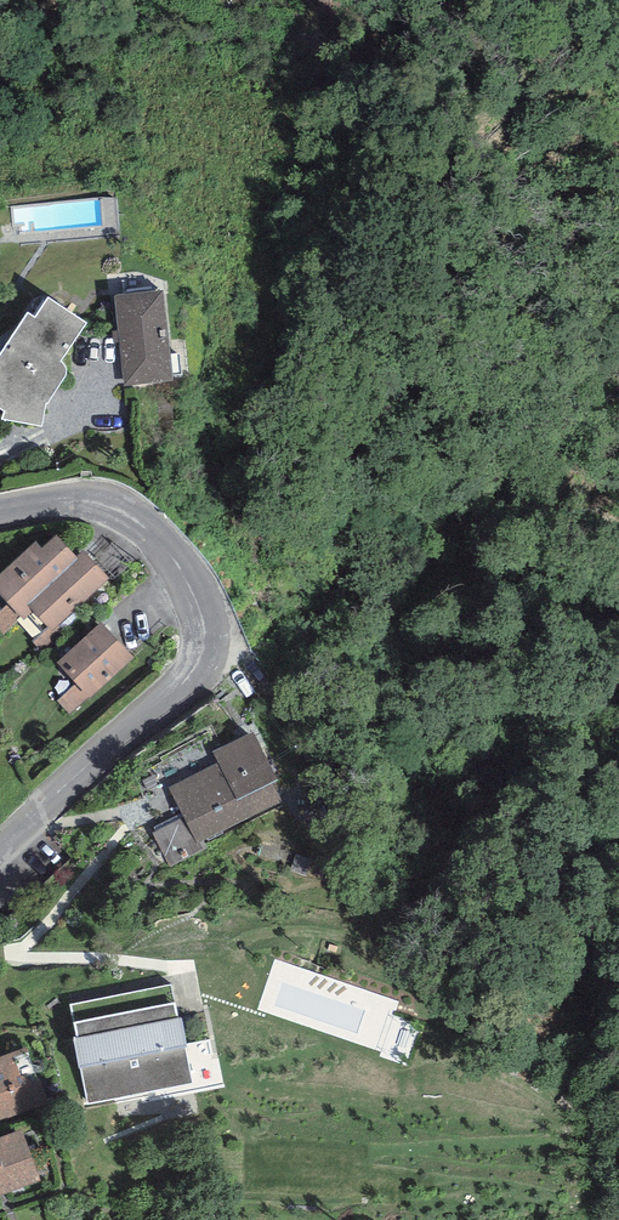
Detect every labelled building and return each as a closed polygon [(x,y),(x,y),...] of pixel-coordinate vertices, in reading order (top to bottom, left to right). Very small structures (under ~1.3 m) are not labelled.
[(164,290),(114,295),(123,386),(173,381),(164,290)] [(47,296),(35,317),(28,313),(18,327),(0,355),(0,409),(5,412),(2,419),(42,426),(46,404),(47,404),(66,375),(66,372),(66,368),(65,366),(63,364),(61,361),(86,323),(47,296)] [(18,327),(16,327),(0,338),(0,355),(18,327)] [(0,574),(0,594),(9,604),(21,617),(24,620),(33,612),(28,606),(79,560),(76,556),(56,535),(42,548),(36,542),(0,574)] [(83,549),(76,556),(79,560),(28,606),(33,612),(51,631),(109,578),(83,549)] [(9,604),(0,612),(0,629),(4,633),(21,617),(9,604)] [(134,659),(101,622),(56,661),(76,683),(56,700),(69,715),(134,659)] [(255,731),(213,752),(218,762),(169,786),(184,816),(151,832),(168,865),(202,849),(198,841),(282,800),(273,782),(279,780),(255,731)] [(171,985),(71,1006),(77,1037),(73,1037),(79,1066),(81,1065),(88,1103),(192,1082),(184,1048),(187,1047),(181,1017),(178,1018),(171,985)] [(48,1102),(26,1047),(0,1057),(0,1120),(48,1102)] [(0,1138),(0,1196),(40,1182),(22,1130),(0,1138)]
